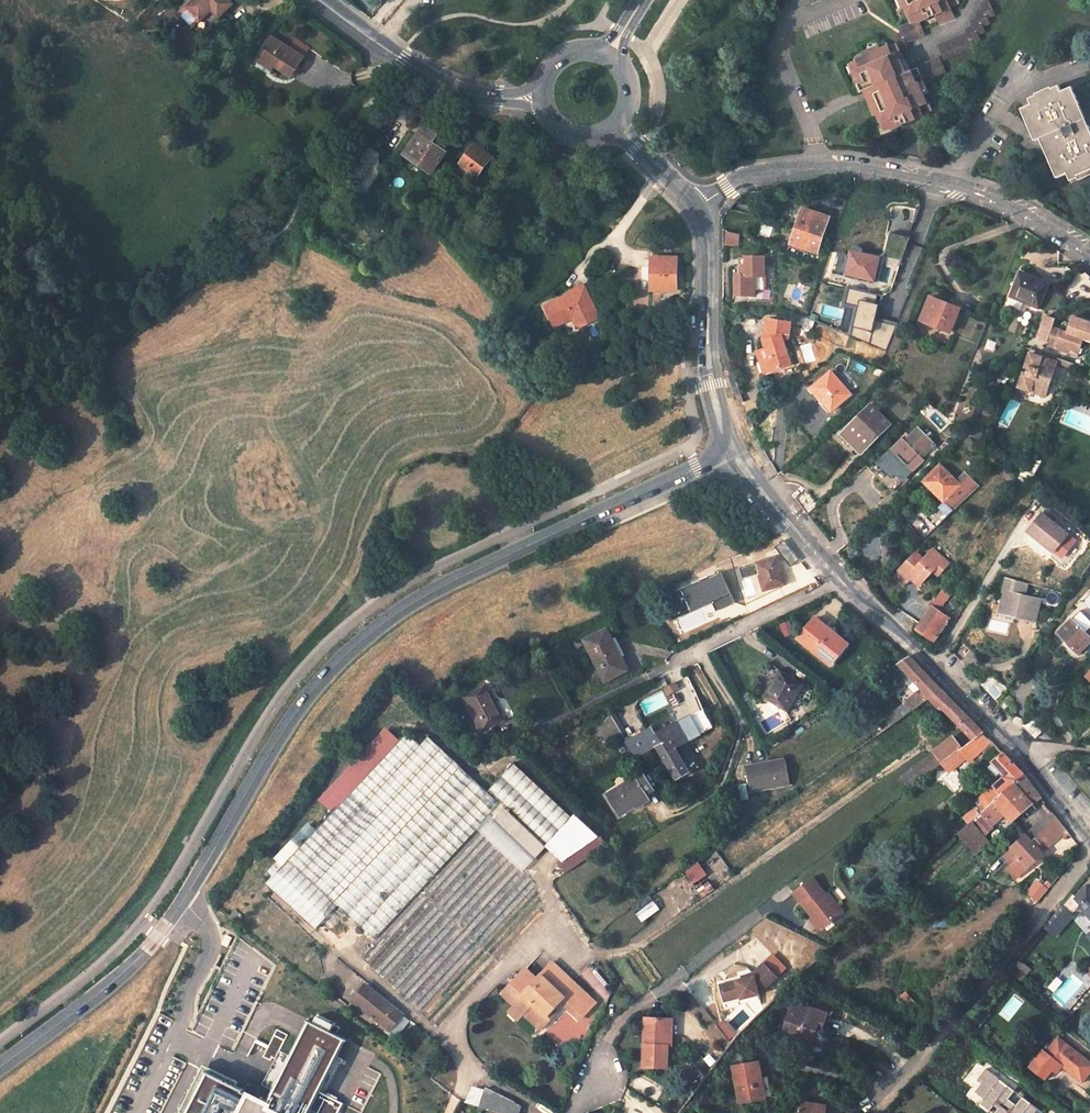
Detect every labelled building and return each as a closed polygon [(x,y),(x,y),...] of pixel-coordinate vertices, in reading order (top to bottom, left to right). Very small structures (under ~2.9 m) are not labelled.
[(220,15),(232,2),(230,0),(192,0),(186,6),(200,20),(210,11),(207,8),(211,6),(220,15)] [(885,131),(887,136),(918,123),(916,119),(927,114),(915,86),(911,88),(904,74),(901,75),(896,65),(898,64),(893,53),(901,49),(898,44),(916,36),(911,25),(927,18),(929,23),(946,16),(942,6),(951,2),(950,0),(885,0),(889,11),(892,9),(899,24),(890,28),(892,33),(885,36),(888,44),(881,47),(880,44),(842,60),(843,63),(838,65),(847,84),(848,84),(854,95),(855,95),(866,120),(868,120),(872,127),(881,123),(885,131)] [(970,50),(968,46),(975,44),(973,38),(981,35),(979,30),(987,26),(985,21),(993,17),(987,3),(978,7),(980,11),(973,14),(975,19),(967,23),(969,28),(962,32),(964,35),(935,47),(941,62),(970,50)] [(268,35),(255,55),(270,64),(286,74),(299,54),(284,45),(268,35)] [(284,45),(299,54),(304,45),(290,36),(284,45)] [(252,61),(266,71),(270,64),(255,55),(252,61)] [(919,84),(942,75),(936,60),(913,70),(919,84)] [(1040,136),(1043,144),(1047,142),(1053,157),(1049,158),(1056,176),(1066,172),(1069,179),(1077,176),(1076,174),(1089,169),(1089,128),(1086,117),(1081,119),(1076,105),(1080,103),(1074,85),(1063,90),(1061,84),(1031,96),(1033,102),(1023,106),(1030,123),(1034,122),(1040,136)] [(1030,123),(1036,138),(1040,136),(1034,122),(1030,123)] [(875,135),(885,131),(881,123),(872,127),(875,135)] [(422,125),(415,135),(403,152),(430,171),(444,151),(436,146),(442,139),(422,125)] [(377,173),(377,151),(363,142),(340,171),(364,189),(377,173)] [(471,172),(478,177),(486,167),(483,165),(490,156),(474,144),(459,163),(471,172)] [(471,172),(459,163),(452,172),(464,181),(471,172)] [(417,209),(429,223),(434,218),(421,203),(417,209)] [(800,208),(788,244),(815,253),(828,218),(800,208)] [(721,229),(721,245),(735,246),(735,234),(721,229)] [(673,283),(674,255),(669,255),(669,249),(651,248),(650,288),(660,288),(660,283),(673,283)] [(837,272),(847,274),(876,282),(882,259),(853,251),(851,257),(842,254),(837,272)] [(1021,270),(1010,296),(1041,308),(1051,282),(1021,270)] [(753,276),(734,276),(734,296),(753,296),(753,276)] [(766,289),(765,277),(756,277),(757,290),(766,289)] [(851,336),(887,349),(896,323),(886,320),(876,320),(876,312),(876,298),(877,295),(864,291),(856,291),(846,287),(846,308),(856,308),(852,319),(847,319),(847,324),(851,324),(851,336)] [(599,320),(586,288),(544,307),(552,327),(571,319),(576,330),(599,320)] [(930,295),(921,318),(951,330),(960,307),(930,295)] [(1079,354),(1086,337),(1089,339),(1089,322),(1075,317),(1070,332),(1052,326),(1054,320),(1046,317),(1039,338),(1047,341),(1047,343),(1056,346),(1056,349),(1070,353),(1071,351),(1079,354)] [(789,339),(791,322),(768,319),(765,337),(765,339),(768,340),(771,347),(767,348),(759,351),(765,373),(792,364),(785,341),(789,339)] [(813,322),(804,319),(799,334),(807,338),(813,322)] [(1030,353),(1025,366),(1031,368),(1028,376),(1022,374),(1018,386),(1044,396),(1056,361),(1030,353)] [(831,371),(812,389),(833,411),(852,393),(831,371)] [(872,403),(842,430),(851,441),(857,436),(866,445),(891,423),(872,403)] [(892,448),(915,472),(927,460),(923,456),(936,444),(919,428),(907,440),(904,436),(892,448)] [(851,441),(860,451),(866,445),(857,436),(851,441)] [(1000,461),(993,455),(989,461),(996,467),(1000,461)] [(1043,462),(1031,455),(1018,477),(1029,486),(1043,462)] [(946,499),(956,508),(980,485),(966,472),(958,479),(941,464),(925,480),(937,491),(936,492),(945,500),(946,499)] [(818,503),(806,489),(795,499),(807,514),(818,503)] [(944,520),(956,508),(946,499),(945,500),(934,510),(944,520)] [(1042,511),(1027,530),(1045,544),(1047,543),(1057,551),(1071,534),(1042,511)] [(849,542),(841,533),(831,542),(839,552),(849,542)] [(913,577),(920,584),(935,567),(940,572),(949,561),(934,547),(925,557),(917,551),(895,576),(906,585),(913,577)] [(758,571),(763,589),(785,583),(778,555),(757,561),(759,570),(758,571)] [(943,586),(915,626),(928,635),(935,641),(950,618),(941,612),(954,593),(943,586)] [(1038,599),(1024,596),(1025,591),(1008,587),(1007,593),(1005,592),(1001,611),(1034,619),(1038,599)] [(1078,653),(1089,641),(1089,635),(1072,616),(1057,632),(1078,653)] [(816,618),(799,639),(832,666),(849,645),(816,618)] [(623,657),(610,628),(587,638),(606,680),(624,672),(618,659),(623,657)] [(909,656),(906,658),(895,665),(919,690),(926,698),(940,688),(934,682),(919,665),(909,656)] [(618,659),(624,672),(629,670),(623,657),(618,659)] [(894,676),(901,672),(895,665),(889,669),(894,676)] [(780,670),(763,697),(787,712),(803,685),(780,670)] [(1006,689),(992,674),(981,684),(995,699),(1006,689)] [(490,727),(505,721),(487,683),(461,694),(478,732),(476,733),(480,739),(493,734),(490,727)] [(970,739),(981,731),(954,702),(940,688),(926,698),(936,707),(947,717),(970,739)] [(906,714),(926,698),(919,690),(899,705),(906,714)] [(1005,709),(1013,697),(1007,693),(1000,703),(1005,709)] [(672,781),(686,773),(682,765),(692,759),(683,744),(712,729),(702,711),(691,717),(697,728),(686,733),(684,729),(680,722),(654,735),(650,729),(623,743),(633,761),(655,749),(672,781)] [(1047,728),(1034,715),(1025,725),(1032,733),(1036,738),(1047,728)] [(621,740),(609,716),(588,728),(601,751),(621,740)] [(686,733),(697,728),(691,717),(685,720),(688,727),(684,729),(686,733)] [(311,828),(267,872),(272,877),(266,885),(314,930),(337,906),(374,940),(476,830),(487,818),(500,805),(486,793),(427,737),(419,746),(407,734),(399,742),(386,730),(320,800),(333,812),(315,832),(311,828)] [(976,748),(985,758),(996,747),(988,738),(981,731),(970,739),(959,747),(947,757),(952,764),(962,757),(963,759),(976,748)] [(951,738),(910,771),(917,780),(947,757),(959,747),(951,738)] [(1003,777),(977,801),(985,809),(986,809),(992,804),(1023,776),(1014,766),(1002,753),(991,764),(1003,777)] [(789,784),(784,759),(744,767),(749,791),(789,784)] [(513,764),(486,793),(500,805),(504,809),(505,810),(507,808),(510,810),(508,813),(544,846),(561,862),(557,864),(562,872),(606,845),(600,835),(597,837),(574,815),(571,818),(513,764)] [(632,808),(634,810),(646,802),(643,797),(651,791),(639,774),(602,798),(615,819),(632,808)] [(1035,791),(1023,776),(992,804),(1011,822),(1040,797),(1035,791)] [(736,786),(739,802),(748,800),(745,784),(736,786)] [(510,810),(507,808),(505,810),(504,809),(491,822),(532,859),(544,846),(508,813),(510,810)] [(986,809),(985,809),(977,817),(982,822),(991,814),(986,809)] [(1055,816),(1049,809),(1025,834),(1031,839),(1034,835),(1055,816)] [(1055,816),(1034,835),(1041,843),(1045,848),(1064,827),(1062,824),(1055,816)] [(973,855),(994,836),(982,822),(977,817),(956,835),(973,855)] [(487,818),(476,830),(481,834),(521,872),(532,859),(491,822),(487,818)] [(1025,834),(1004,856),(1013,865),(1006,872),(999,880),(1009,890),(1045,852),(1031,839),(1025,834)] [(1013,865),(1004,856),(996,863),(1006,872),(1013,865)] [(703,870),(691,879),(700,892),(712,883),(703,870)] [(839,912),(812,877),(793,892),(820,927),(839,912)] [(1037,879),(1026,892),(1037,902),(1048,889),(1037,879)] [(1071,900),(1089,920),(1089,890),(1086,885),(1071,900)] [(720,898),(715,890),(702,898),(707,906),(720,898)] [(656,906),(640,919),(650,931),(666,919),(656,906)] [(1056,937),(1074,916),(1063,906),(1044,927),(1056,937)] [(551,963),(540,975),(561,993),(572,981),(551,963)] [(777,978),(764,964),(753,975),(753,977),(719,987),(723,1002),(740,998),(741,1000),(758,995),(777,978)] [(562,1001),(574,1011),(581,1017),(595,1000),(572,981),(561,993),(540,975),(536,980),(524,970),(502,996),(515,1007),(510,1013),(519,1021),(525,1014),(542,1029),(552,1017),(549,1015),(562,1001)] [(367,988),(354,1003),(390,1032),(402,1016),(367,988)] [(794,1001),(780,1040),(805,1048),(813,1028),(814,1023),(820,1025),(825,1012),(794,1001)] [(204,1066),(180,1112),(332,1112),(338,1101),(320,1090),(343,1036),(302,1015),(262,1095),(204,1066)] [(411,1023),(402,1016),(390,1032),(388,1035),(396,1041),(411,1023)] [(667,1020),(645,1020),(644,1070),(666,1070),(666,1046),(667,1020)] [(1046,1052),(1043,1050),(1029,1067),(1045,1078),(1052,1069),(1056,1072),(1060,1067),(1082,1085),(1089,1073),(1089,1062),(1058,1037),(1046,1052)] [(733,1064),(738,1099),(770,1094),(767,1073),(759,1075),(757,1061),(733,1064)] [(984,1085),(994,1094),(992,1095),(1014,1112),(1019,1112),(1029,1100),(995,1072),(984,1085)] [(484,1091),(479,1109),(497,1112),(518,1112),(520,1104),(484,1091)] [(824,1111),(825,1106),(800,1102),(798,1112),(823,1112),(824,1111)]
